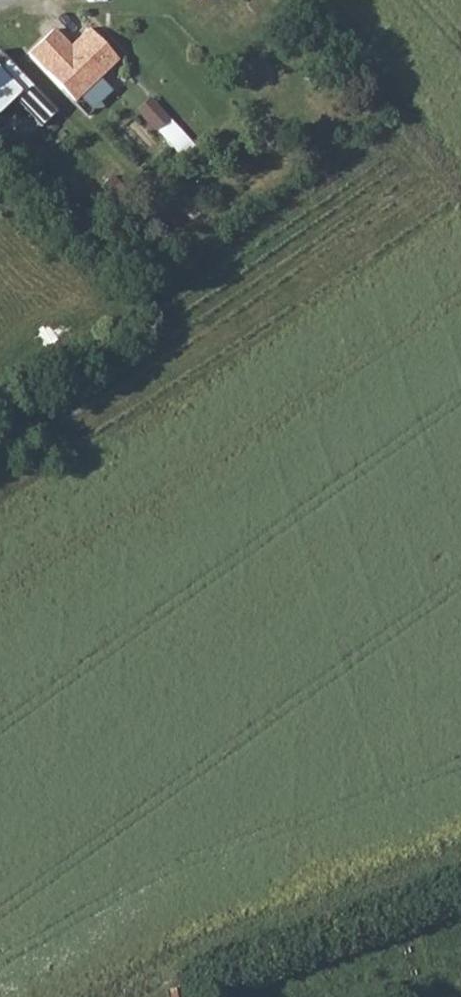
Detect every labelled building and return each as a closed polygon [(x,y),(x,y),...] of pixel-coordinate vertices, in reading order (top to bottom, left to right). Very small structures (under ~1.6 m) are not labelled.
[(75,103),(122,58),(91,25),(72,43),(56,26),(28,53),(75,103)] [(137,110),(186,160),(200,146),(151,96),(137,110)]
